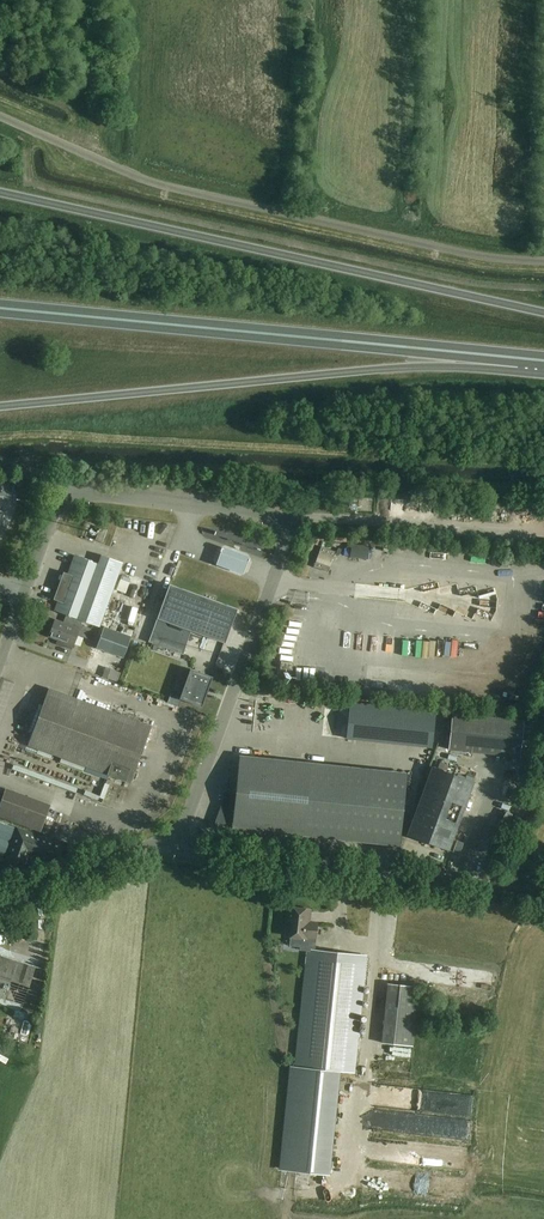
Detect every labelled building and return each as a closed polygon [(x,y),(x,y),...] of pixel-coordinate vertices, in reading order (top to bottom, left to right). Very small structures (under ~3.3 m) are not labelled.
[(107,530),(100,528),(95,540),(103,543),(107,530)] [(223,543),(217,560),(243,570),(250,553),(223,543)] [(316,562),(314,567),(328,572),(330,567),(334,557),(335,552),(328,549),(322,547),(320,552),(316,562)] [(54,610),(68,616),(100,627),(123,564),(101,556),(98,564),(75,556),(68,574),(63,573),(53,600),(58,601),(54,610)] [(238,609),(169,584),(157,619),(225,644),(238,609)] [(498,590),(480,594),(482,599),(500,596),(498,590)] [(112,601),(109,616),(119,619),(123,604),(112,601)] [(95,642),(100,627),(68,616),(65,625),(55,621),(49,636),(57,639),(56,644),(72,650),(74,645),(77,635),(87,639),(95,642)] [(104,630),(98,648),(125,658),(131,640),(132,637),(105,627),(104,630)] [(343,631),(342,641),(348,642),(347,649),(354,650),(356,633),(343,631)] [(363,633),(362,649),(370,649),(371,633),(363,633)] [(409,639),(408,654),(414,655),(416,640),(409,639)] [(74,666),(87,670),(90,660),(77,656),(74,666)] [(88,672),(94,674),(97,663),(91,661),(88,672)] [(283,662),(282,676),(294,677),(295,663),(283,662)] [(190,669),(179,699),(202,707),(213,677),(190,669)] [(131,680),(130,688),(143,690),(145,683),(131,680)] [(151,726),(50,689),(28,746),(130,783),(151,726)] [(351,702),(347,738),(432,747),(436,712),(351,702)] [(524,720),(452,713),(449,750),(520,756),(524,720)] [(371,770),(239,757),(232,828),(363,842),(371,770)] [(498,772),(516,774),(517,768),(509,767),(510,765),(499,764),(498,772)] [(474,780),(433,765),(409,834),(449,849),(474,780)] [(63,767),(60,772),(74,779),(76,775),(63,767)] [(404,774),(371,770),(363,842),(396,845),(404,774)] [(6,789),(0,805),(0,817),(41,832),(51,806),(6,789)] [(472,796),(467,813),(481,817),(485,800),(472,796)] [(0,822),(0,853),(6,854),(15,827),(0,822)] [(66,831),(63,841),(76,845),(79,835),(66,831)] [(457,840),(453,852),(459,854),(463,842),(457,840)] [(290,1066),(279,1170),(296,1172),(316,1174),(327,1070),(354,1073),(357,1041),(366,956),(313,950),(315,938),(317,923),(308,922),(309,909),(288,907),(287,921),(292,921),(290,936),(307,938),(306,950),(307,950),(299,1035),(295,1067),(290,1066)] [(0,955),(0,998),(24,1005),(36,967),(0,955)] [(419,987),(388,984),(382,1044),(413,1047),(419,987)]
